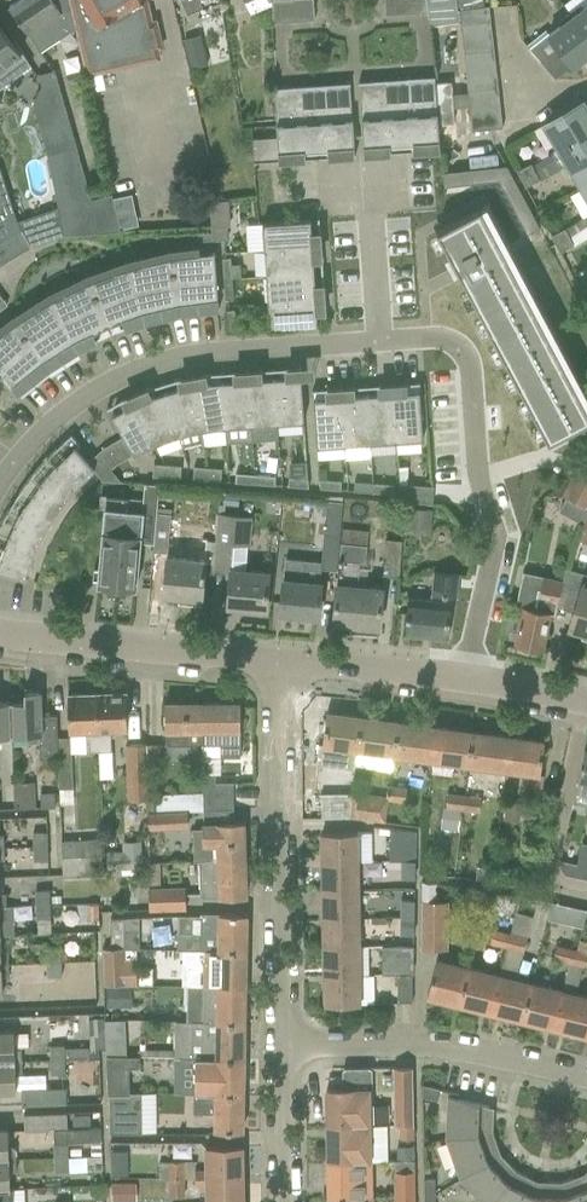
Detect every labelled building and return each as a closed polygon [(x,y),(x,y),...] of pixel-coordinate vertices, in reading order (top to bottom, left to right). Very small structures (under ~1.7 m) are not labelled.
[(68,0),(17,0),(9,5),(40,51),(75,28),(68,0)] [(75,28),(86,75),(160,58),(158,48),(162,47),(156,21),(152,21),(147,0),(68,0),(75,28)] [(188,14),(220,1),(220,0),(182,0),(188,14)] [(272,22),(283,22),(281,0),(271,0),(272,22)] [(283,22),(293,21),(292,0),(281,0),(283,22)] [(293,21),(304,20),(302,0),(292,0),(293,21)] [(304,20),(315,20),(313,0),(302,0),(304,20)] [(395,0),(384,0),(385,15),(396,14),(395,0)] [(396,14),(406,13),(405,0),(395,0),(396,14)] [(406,13),(417,13),(416,0),(405,0),(406,13)] [(417,13),(427,12),(427,10),(427,0),(416,0),(417,13)] [(427,10),(427,12),(429,24),(459,21),(457,9),(456,0),(427,0),(427,10)] [(482,6),(482,0),(456,0),(457,9),(482,6)] [(570,11),(586,34),(586,4),(583,7),(580,3),(570,11)] [(488,6),(482,6),(457,9),(459,21),(459,25),(490,22),(488,6)] [(548,33),(529,48),(541,61),(559,47),(574,66),(586,56),(586,34),(570,11),(558,20),(561,24),(549,33),(548,33)] [(492,37),(490,22),(459,25),(461,40),(492,37)] [(30,65),(15,41),(13,42),(0,26),(0,88),(30,65)] [(207,64),(201,35),(183,39),(189,68),(207,64)] [(492,37),(461,40),(463,55),(494,52),(492,37)] [(494,52),(463,55),(464,70),(495,67),(494,52)] [(495,67),(464,70),(466,85),(497,81),(495,67)] [(54,70),(38,74),(42,84),(34,106),(48,155),(58,207),(64,236),(120,231),(116,214),(113,200),(112,193),(91,199),(54,70)] [(409,78),(413,150),(413,152),(415,152),(415,150),(438,149),(438,150),(439,150),(435,76),(409,78)] [(409,78),(385,80),(390,152),(413,150),(409,78)] [(390,154),(390,152),(385,80),(358,82),(358,83),(359,83),(364,152),(363,152),(363,154),(364,154),(364,155),(366,155),(366,154),(389,152),(389,154),(390,154)] [(451,81),(437,82),(440,123),(454,122),(451,81)] [(497,81),(466,85),(468,100),(499,96),(497,81)] [(350,82),(324,84),(329,158),(330,158),(330,156),(353,155),(353,156),(354,156),(354,154),(355,154),(355,153),(354,153),(349,84),(350,84),(350,82)] [(324,84),(299,86),(304,160),(305,160),(305,158),(328,156),(328,158),(329,158),(324,84)] [(299,86),(274,88),(277,136),(252,138),(254,163),(256,163),(256,161),(279,160),(279,161),(280,161),(280,160),(303,158),(303,160),(304,160),(299,86)] [(499,96),(468,100),(470,115),(501,111),(499,96)] [(583,99),(543,123),(557,147),(551,150),(556,159),(586,141),(586,106),(583,99)] [(501,111),(470,115),(471,131),(502,127),(501,111)] [(556,159),(560,166),(566,162),(581,187),(586,183),(586,141),(556,159)] [(542,180),(561,169),(555,160),(536,171),(542,180)] [(531,163),(517,170),(521,179),(535,172),(531,163)] [(507,165),(497,166),(499,180),(501,185),(514,178),(507,165)] [(497,166),(488,167),(489,181),(499,180),(497,166)] [(488,167),(479,168),(480,182),(489,181),(488,167)] [(479,168),(470,169),(471,183),(480,182),(479,168)] [(470,169),(461,170),(462,184),(471,183),(470,169)] [(1,219),(0,219),(0,243),(3,240),(5,240),(7,238),(13,235),(21,230),(17,222),(0,170),(0,217),(1,219)] [(452,170),(442,171),(444,186),(453,185),(452,170)] [(461,170),(452,170),(453,185),(462,184),(461,170)] [(535,172),(521,179),(525,187),(539,180),(535,172)] [(514,178),(501,185),(505,193),(518,187),(514,178)] [(518,187),(505,193),(510,202),(523,195),(518,187)] [(523,195),(510,202),(514,210),(527,203),(523,195)] [(131,196),(113,200),(116,214),(134,210),(131,196)] [(228,201),(209,202),(211,227),(226,225),(230,225),(228,201)] [(527,203),(514,210),(518,218),(531,211),(527,203)] [(437,231),(549,441),(586,421),(586,408),(481,207),(437,231)] [(531,211),(518,218),(523,226),(535,219),(531,211)] [(565,227),(569,234),(586,223),(586,214),(565,227)] [(60,216),(21,230),(31,247),(64,236),(60,216)] [(535,219),(523,226),(527,234),(540,228),(535,219)] [(264,250),(321,246),(320,231),(318,231),(318,234),(311,235),(310,220),(262,223),(264,250)] [(569,234),(574,243),(586,235),(586,223),(569,234)] [(555,243),(568,236),(564,228),(551,235),(555,243)] [(31,247),(21,230),(13,235),(23,252),(31,247)] [(7,238),(5,240),(15,257),(23,252),(13,235),(7,238)] [(572,243),(568,236),(555,243),(559,251),(572,243)] [(5,240),(3,240),(0,243),(0,249),(8,261),(15,257),(5,240)] [(322,261),(321,246),(264,250),(266,276),(314,273),(313,258),(320,258),(320,261),(322,261)] [(0,334),(0,373),(16,391),(15,392),(16,393),(47,368),(78,349),(97,339),(96,338),(95,339),(92,333),(107,326),(124,320),(126,326),(124,326),(125,328),(145,320),(180,312),(219,307),(219,306),(217,306),(216,282),(214,251),(177,256),(158,260),(125,269),(90,281),(51,300),(15,322),(0,334)] [(223,279),(232,278),(231,257),(222,258),(223,279)] [(314,273),(266,276),(268,302),(324,298),(323,283),(322,283),(322,286),(315,287),(314,273)] [(232,278),(223,279),(225,300),(234,299),(232,278)] [(324,298),(268,302),(270,329),(318,326),(316,310),(324,310),(324,313),(325,313),(324,298)] [(234,310),(225,310),(227,332),(236,331),(234,310)] [(304,422),(303,410),(300,369),(301,369),(301,367),(284,369),(284,370),(287,370),(288,377),(274,378),(277,423),(304,422)] [(277,423),(274,378),(259,379),(259,372),(262,372),(262,370),(247,371),(251,425),(276,423),(277,423)] [(251,425),(247,371),(232,372),(232,374),(235,374),(236,381),(222,382),(225,427),(251,425)] [(225,427),(222,382),(205,383),(203,376),(210,375),(210,374),(191,377),(202,430),(213,428),(225,427)] [(202,430),(191,377),(173,381),(174,382),(180,380),(181,388),(165,392),(179,436),(190,432),(202,430)] [(396,441),(398,441),(423,439),(419,391),(404,392),(404,385),(407,385),(407,383),(392,384),(396,441)] [(381,394),(366,395),(370,443),(396,441),(392,384),(377,385),(377,387),(380,387),(381,394)] [(152,387),(135,394),(156,444),(167,439),(179,436),(165,392),(149,397),(146,391),(153,389),(152,387)] [(355,387),(340,388),(344,445),(370,443),(366,395),(352,396),(352,389),(355,389),(355,387)] [(344,445),(340,388),(325,389),(325,391),(328,390),(329,398),(314,399),(317,447),(344,445)] [(156,444),(135,394),(118,402),(119,403),(125,400),(127,407),(112,415),(123,436),(134,455),(145,448),(156,444)] [(79,485),(94,471),(87,462),(75,448),(80,444),(71,434),(66,438),(65,437),(64,438),(65,439),(57,447),(56,446),(55,447),(56,448),(50,454),(79,485)] [(123,436),(117,439),(129,458),(134,455),(123,436)] [(117,439),(111,443),(123,461),(129,458),(117,439)] [(111,443),(104,447),(117,465),(123,461),(111,443)] [(104,447),(98,452),(112,469),(117,465),(104,447)] [(98,452),(93,457),(106,474),(112,469),(98,452)] [(39,467),(32,474),(64,502),(79,485),(50,454),(48,456),(47,455),(46,456),(47,457),(40,465),(39,464),(38,466),(39,467)] [(93,457),(87,462),(94,471),(101,479),(106,474),(93,457)] [(167,478),(168,465),(154,464),(153,477),(167,478)] [(562,495),(568,497),(586,507),(586,469),(578,464),(572,475),(562,495)] [(168,465),(167,478),(181,479),(181,466),(168,465)] [(207,480),(208,467),(194,467),(193,480),(207,480)] [(208,467),(207,480),(221,481),(222,468),(208,467)] [(255,484),(256,475),(236,473),(235,482),(255,484)] [(64,502),(32,474),(31,475),(30,474),(29,475),(31,476),(24,485),(23,485),(22,486),(23,487),(17,496),(15,495),(15,496),(51,521),(64,502)] [(276,476),(256,475),(255,484),(275,485),(276,476)] [(308,478),(289,477),(288,486),(309,488),(308,478)] [(341,481),(319,479),(320,488),(341,490),(341,481)] [(373,492),(374,483),(354,482),(354,491),(373,492)] [(394,484),(374,483),(373,492),(393,493),(394,484)] [(106,495),(105,508),(99,569),(94,568),(93,579),(98,579),(98,585),(136,589),(141,542),(153,543),(154,543),(157,513),(159,485),(158,485),(145,484),(144,484),(142,511),(136,511),(127,510),(129,497),(106,495)] [(432,504),(434,486),(400,484),(399,501),(432,504)] [(558,492),(552,505),(561,510),(568,497),(562,495),(558,492)] [(51,521),(15,496),(16,497),(10,507),(9,506),(8,507),(10,508),(4,518),(3,517),(2,519),(3,519),(3,520),(40,541),(51,521)] [(342,501),(327,500),(322,568),(337,569),(342,501)] [(410,530),(430,531),(431,510),(411,509),(410,530)] [(157,513),(154,543),(153,552),(167,553),(163,595),(180,596),(180,601),(201,603),(206,539),(192,538),(191,555),(168,553),(171,514),(157,513)] [(250,518),(218,515),(214,569),(230,571),(227,605),(266,609),(269,572),(246,570),(250,518)] [(3,520),(0,527),(0,548),(32,559),(40,541),(3,520)] [(402,541),(386,539),(383,576),(398,577),(402,541)] [(368,546),(340,543),(333,623),(379,627),(382,587),(358,585),(361,562),(367,563),(368,546)] [(0,548),(0,571),(25,578),(32,559),(0,548)] [(286,558),(283,590),(280,614),(318,617),(321,582),(303,581),(305,560),(286,558)] [(431,600),(408,598),(405,635),(447,639),(451,596),(457,596),(459,573),(434,571),(431,600)] [(523,573),(514,611),(522,613),(521,616),(516,640),(515,645),(542,651),(550,613),(555,614),(557,605),(559,596),(562,581),(545,577),(543,577),(523,573)] [(559,596),(577,602),(574,610),(570,626),(584,630),(581,637),(586,639),(586,573),(585,573),(581,587),(562,581),(559,596)] [(516,640),(521,616),(504,613),(499,636),(516,640)] [(25,701),(11,702),(12,737),(28,737),(28,744),(40,744),(41,758),(57,757),(56,737),(58,737),(57,715),(41,716),(40,690),(25,691),(25,701)] [(99,753),(97,693),(68,694),(69,733),(84,733),(85,753),(99,753)] [(126,693),(97,693),(99,753),(112,752),(111,732),(127,731),(126,693)] [(12,737),(11,702),(0,702),(0,738),(12,737)] [(203,746),(202,703),(165,703),(165,728),(166,747),(203,746)] [(220,746),(220,757),(240,757),(240,703),(202,703),(203,746),(220,746)] [(357,751),(362,717),(327,712),(322,745),(319,744),(316,765),(354,770),(356,751),(357,751)] [(399,722),(362,717),(357,751),(394,756),(399,722)] [(399,722),(394,756),(432,761),(437,727),(399,722)] [(473,731),(437,727),(432,761),(468,765),(473,731)] [(473,731),(468,765),(504,770),(509,736),(473,731)] [(509,736),(504,770),(528,773),(526,786),(541,787),(543,775),(540,775),(544,741),(509,736)] [(71,737),(58,737),(56,737),(57,757),(58,757),(60,804),(74,804),(71,737)] [(146,744),(147,763),(161,763),(160,743),(146,744)] [(147,763),(146,744),(125,744),(127,799),(148,799),(147,763)] [(576,786),(586,788),(586,751),(584,750),(578,778),(576,786)] [(233,782),(215,782),(215,774),(202,774),(203,792),(203,809),(233,808),(233,782)] [(406,789),(388,786),(386,800),(405,802),(406,789)] [(34,787),(13,788),(14,808),(35,807),(34,787)] [(203,809),(203,792),(155,794),(155,801),(147,801),(148,813),(188,811),(188,810),(203,809)] [(56,793),(40,793),(40,807),(56,807),(56,793)] [(352,796),(352,793),(321,793),(321,817),(350,817),(352,796)] [(447,793),(445,807),(460,809),(462,810),(464,796),(447,793)] [(387,801),(352,796),(350,817),(353,817),(384,822),(387,801)] [(464,796),(462,810),(479,812),(481,798),(464,796)] [(519,820),(521,803),(505,801),(504,819),(519,820)] [(445,807),(443,828),(457,830),(460,809),(445,807)] [(188,811),(148,813),(149,829),(188,827),(188,811)] [(244,821),(220,822),(202,823),(202,828),(193,829),(194,861),(199,861),(245,860),(244,821)] [(389,859),(415,860),(416,832),(389,828),(389,859)] [(322,862),(358,862),(357,832),(322,832),(322,862)] [(35,848),(48,848),(47,834),(34,834),(35,848)] [(103,875),(101,839),(61,841),(63,877),(103,875)] [(123,851),(106,851),(107,870),(142,869),(141,840),(122,841),(123,851)] [(581,843),(576,864),(559,860),(558,864),(565,874),(586,879),(586,844),(581,843)] [(48,863),(48,848),(35,848),(35,863),(48,863)] [(245,860),(199,861),(200,897),(219,897),(246,897),(245,860)] [(401,860),(401,878),(415,879),(415,861),(401,860)] [(358,862),(322,862),(323,890),(358,890),(358,862)] [(493,867),(477,866),(476,879),(491,881),(493,867)] [(422,881),(422,902),(422,950),(447,950),(448,902),(437,902),(437,883),(422,881)] [(185,887),(149,888),(150,910),(186,909),(185,887)] [(358,890),(323,890),(323,919),(358,918),(358,890)] [(50,904),(49,891),(36,892),(37,905),(50,904)] [(401,900),(401,917),(414,917),(414,900),(401,900)] [(51,919),(50,904),(37,905),(37,920),(51,919)] [(86,919),(99,919),(98,904),(86,904),(86,919)] [(572,907),(568,924),(582,927),(586,910),(572,907)] [(502,975),(492,1013),(525,1021),(534,983),(516,979),(532,916),(516,912),(511,932),(507,947),(506,947),(499,974),(502,975)] [(178,933),(178,949),(183,949),(246,950),(246,914),(219,913),(200,913),(200,916),(178,915),(178,933)] [(414,917),(401,917),(400,935),(414,935),(414,917)] [(140,928),(125,928),(125,918),(111,918),(111,948),(125,948),(140,948),(140,928)] [(359,946),(358,918),(323,919),(324,947),(359,946)] [(491,943),(506,947),(507,947),(511,932),(495,929),(491,943)] [(569,962),(562,990),(567,991),(576,993),(582,966),(585,966),(586,959),(586,952),(586,950),(586,942),(578,940),(576,949),(573,948),(569,962)] [(573,948),(556,944),(553,959),(569,962),(573,948)] [(359,946),(324,947),(324,975),(359,974),(359,946)] [(412,973),(412,946),(381,946),(381,973),(412,973)] [(111,948),(103,948),(104,984),(133,984),(138,984),(153,984),(153,967),(137,967),(137,961),(125,961),(125,948),(111,948)] [(48,964),(61,963),(61,949),(48,950),(48,964)] [(246,950),(183,949),(182,965),(199,966),(199,987),(245,987),(246,950)] [(469,967),(437,959),(427,997),(460,1005),(469,967)] [(0,964),(0,994),(23,993),(22,963),(8,963),(0,964)] [(62,978),(61,963),(48,964),(49,978),(62,978)] [(502,975),(499,974),(469,967),(460,1005),(492,1013),(502,975)] [(360,1004),(359,974),(324,975),(325,1004),(360,1004)] [(412,1003),(412,975),(398,975),(398,1003),(412,1003)] [(534,983),(525,1021),(558,1029),(567,991),(562,990),(534,983)] [(131,987),(107,987),(107,1006),(131,1007),(131,987)] [(245,987),(199,987),(198,1022),(244,1023),(245,987)] [(558,1029),(586,1036),(586,996),(576,993),(567,991),(558,1029)] [(104,1017),(88,1018),(90,1049),(106,1048),(104,1017)] [(120,1044),(120,1020),(105,1020),(106,1044),(120,1044)] [(244,1023),(198,1022),(191,1022),(191,1058),(195,1058),(244,1059),(244,1023)] [(15,1031),(0,1032),(0,1062),(23,1061),(22,1048),(15,1049),(15,1031)] [(52,1060),(65,1060),(65,1047),(52,1047),(52,1060)] [(138,1056),(107,1056),(109,1095),(129,1094),(128,1068),(138,1067),(138,1056)] [(195,1095),(216,1095),(243,1096),(244,1059),(195,1058),(195,1063),(195,1094),(195,1095)] [(66,1074),(65,1060),(52,1060),(52,1074),(66,1074)] [(0,1062),(0,1092),(16,1091),(16,1075),(23,1074),(23,1061),(0,1062)] [(414,1124),(413,1066),(393,1067),(394,1125),(401,1125),(414,1124)] [(346,1089),(326,1089),(327,1126),(370,1125),(369,1069),(371,1069),(371,1067),(344,1068),(344,1069),(345,1069),(346,1089)] [(441,1089),(423,1085),(424,1096),(439,1100),(441,1089)] [(25,1107),(67,1104),(67,1089),(24,1091),(25,1107)] [(129,1094),(109,1095),(110,1133),(142,1132),(141,1092),(130,1092),(130,1094),(129,1094)] [(195,1095),(194,1095),(193,1112),(216,1113),(215,1131),(242,1132),(243,1096),(216,1095),(195,1095)] [(449,1096),(447,1138),(494,1132),(494,1119),(489,1119),(490,1106),(449,1096)] [(101,1128),(68,1129),(68,1114),(25,1115),(25,1131),(67,1130),(68,1142),(101,1141),(101,1128)] [(90,1114),(72,1115),(73,1126),(91,1125),(90,1114)] [(414,1139),(414,1124),(401,1125),(401,1139),(414,1139)] [(371,1161),(370,1125),(327,1126),(328,1162),(371,1161)] [(9,1129),(0,1129),(0,1160),(16,1159),(16,1147),(10,1148),(9,1129)] [(498,1144),(494,1132),(447,1138),(462,1178),(497,1157),(493,1145),(498,1144)] [(56,1158),(70,1158),(69,1143),(55,1144),(56,1158)] [(101,1144),(91,1144),(91,1154),(102,1154),(101,1144)] [(195,1161),(169,1161),(169,1178),(184,1177),(195,1177),(243,1176),(242,1146),(206,1147),(206,1161),(206,1170),(195,1170),(195,1161)] [(397,1146),(396,1161),(414,1160),(414,1146),(397,1146)] [(128,1150),(111,1151),(112,1175),(128,1174),(128,1150)] [(497,1157),(462,1178),(484,1201),(494,1201),(518,1171),(509,1162),(505,1165),(497,1157)] [(70,1172),(70,1158),(56,1158),(57,1173),(70,1172)] [(16,1159),(0,1160),(0,1189),(12,1188),(11,1171),(17,1171),(16,1159)] [(394,1161),(394,1171),(394,1197),(415,1196),(414,1160),(396,1161),(394,1161)] [(371,1161),(328,1162),(328,1198),(371,1197),(371,1161)] [(494,1201),(533,1201),(538,1186),(527,1181),(529,1176),(518,1171),(494,1201)] [(195,1177),(196,1185),(207,1185),(207,1194),(207,1201),(244,1201),(243,1176),(195,1177)] [(185,1195),(184,1177),(169,1178),(170,1195),(185,1195)] [(562,1182),(565,1201),(586,1201),(586,1179),(586,1178),(576,1183),(574,1178),(562,1182)] [(425,1194),(435,1193),(435,1179),(424,1179),(425,1194)] [(538,1186),(533,1201),(565,1201),(562,1182),(550,1181),(549,1187),(538,1186)] [(136,1183),(112,1183),(112,1201),(136,1201),(136,1183)] [(0,1189),(0,1201),(12,1201),(12,1188),(0,1189)] [(425,1194),(425,1201),(435,1201),(435,1193),(425,1194)]
